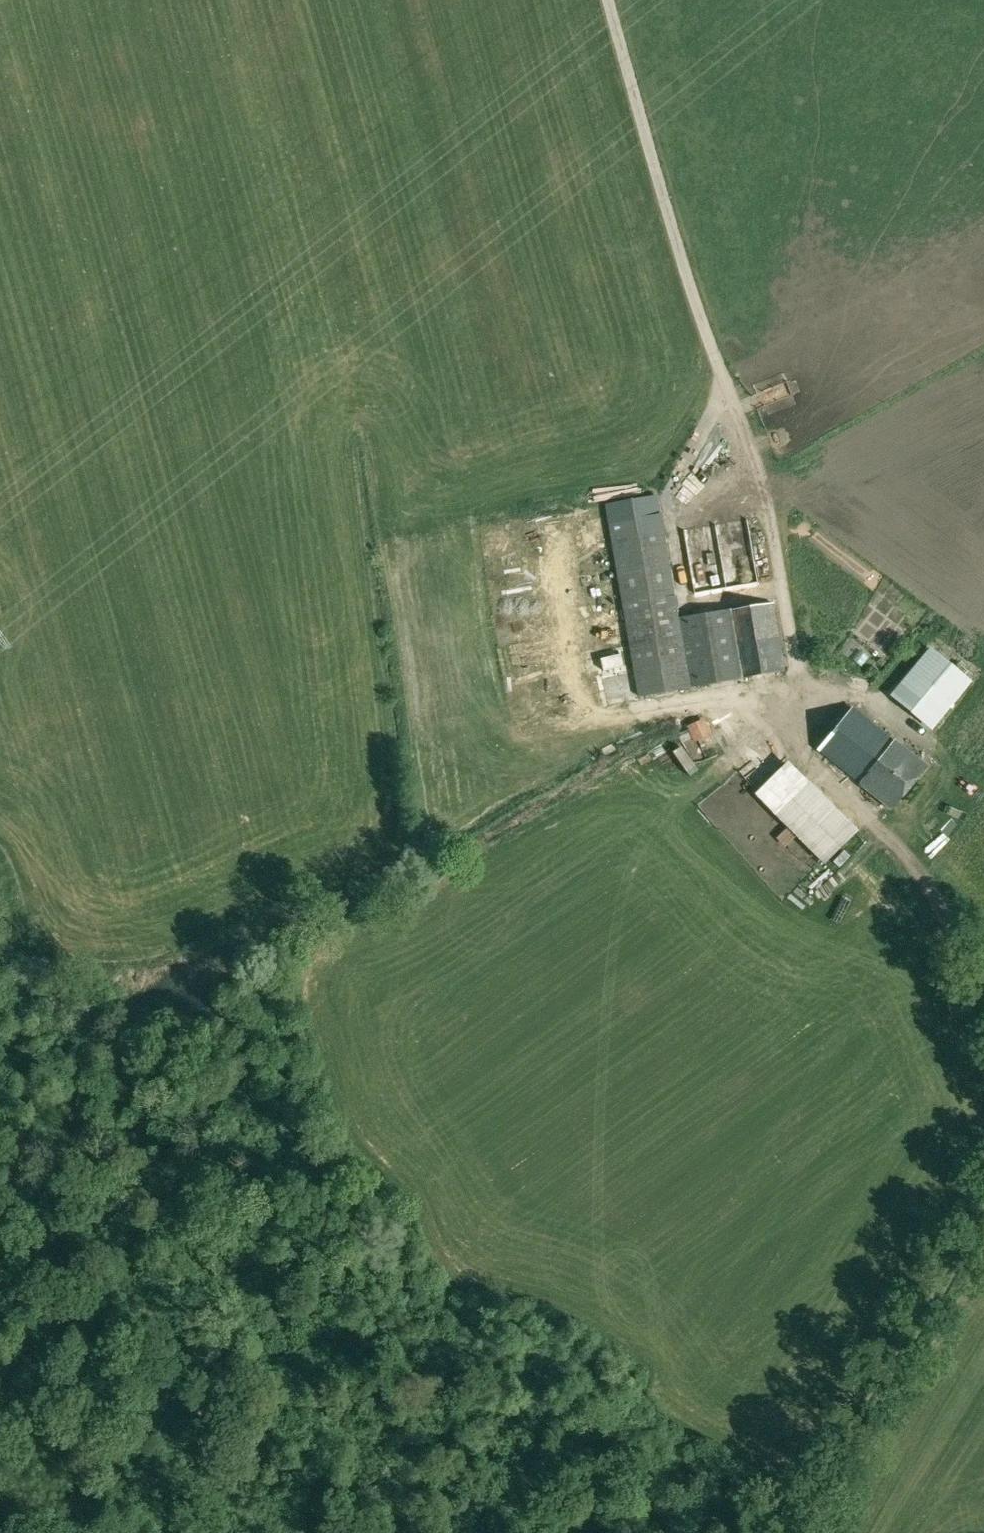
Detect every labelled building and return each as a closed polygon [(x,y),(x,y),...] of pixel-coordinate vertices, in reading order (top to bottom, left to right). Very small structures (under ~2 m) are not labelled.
[(639,696),(690,687),(678,619),(657,496),(607,504),(639,696)] [(773,603),(731,610),(742,678),(785,671),(773,603)] [(730,610),(678,619),(690,687),(741,678),(730,610)] [(962,676),(936,654),(898,700),(924,722),(962,676)] [(761,699),(760,689),(743,690),(744,700),(761,699)] [(819,750),(859,784),(860,783),(892,809),(927,766),(895,740),(894,741),(854,708),(819,750)] [(714,719),(695,725),(701,742),(719,737),(714,719)] [(733,792),(753,817),(787,791),(767,765),(733,792)] [(776,813),(805,841),(825,862),(858,829),(809,780),(776,813)]
